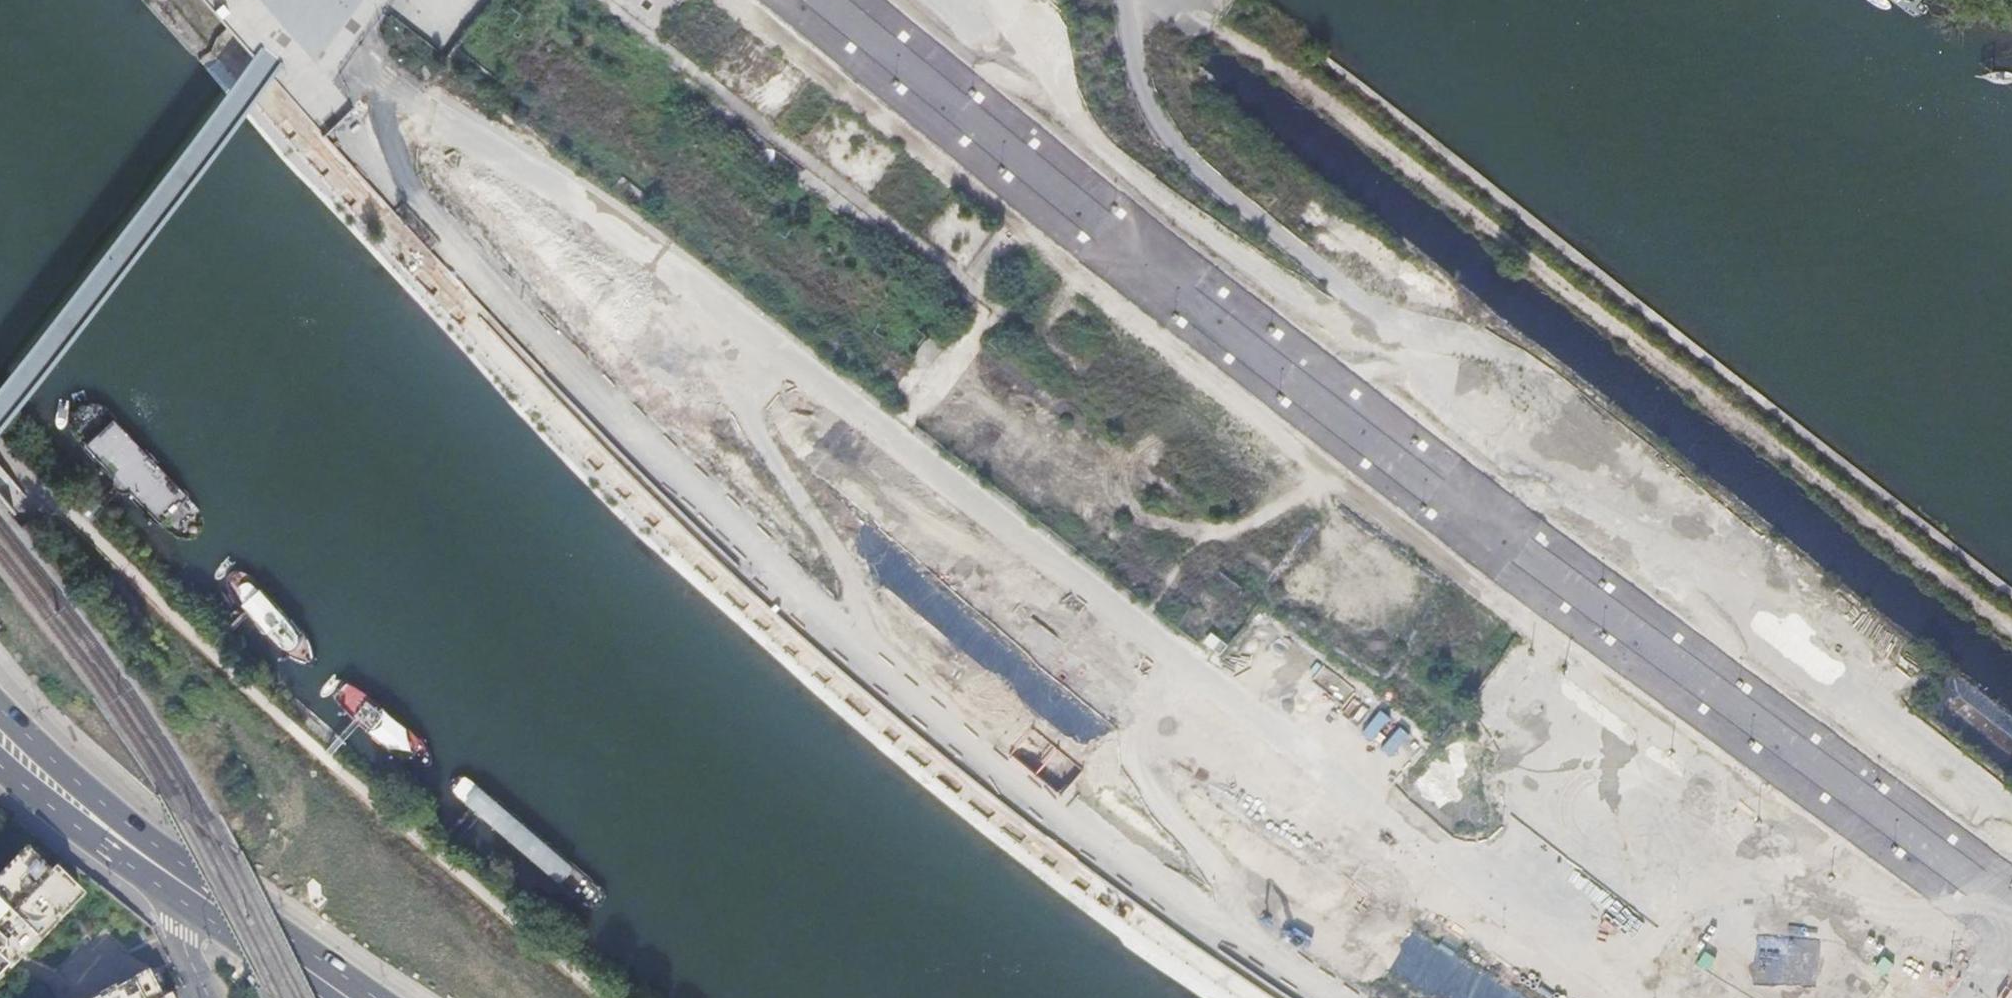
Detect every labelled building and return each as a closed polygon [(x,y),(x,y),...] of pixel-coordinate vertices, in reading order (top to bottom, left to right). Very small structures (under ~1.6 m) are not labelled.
[(1572,459),(1563,480),(1576,485),(1584,464),(1572,459)] [(1553,727),(1570,701),(1532,675),(1515,701),(1553,727)] [(1627,787),(1617,816),(1635,822),(1645,793),(1627,787)] [(1714,815),(1664,879),(1710,914),(1695,933),(1780,997),(1909,997),(1904,994),(1920,973),(1714,815)] [(1881,895),(1896,877),(1837,829),(1814,858),(1858,894),(1867,884),(1881,895)] [(0,876),(0,978),(76,901),(25,851),(0,876)] [(146,973),(94,997),(166,997),(146,973)]
